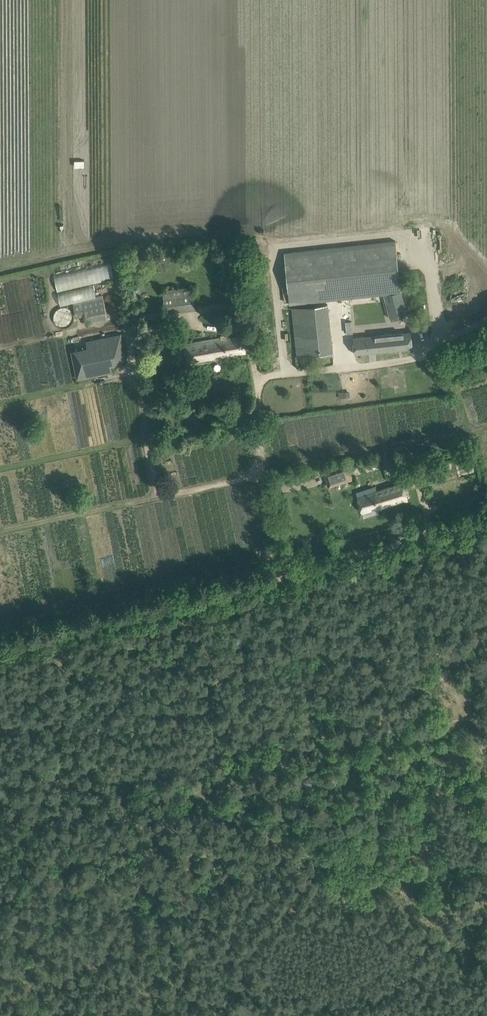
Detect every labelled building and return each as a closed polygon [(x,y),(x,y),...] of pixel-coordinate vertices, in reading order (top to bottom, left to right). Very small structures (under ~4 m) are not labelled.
[(395,242),(284,251),(290,301),(401,291),(395,242)] [(196,310),(193,285),(162,289),(165,314),(196,310)] [(85,310),(88,324),(108,320),(102,294),(72,301),(75,312),(85,310)] [(402,296),(386,300),(390,318),(407,314),(404,304),(402,296)] [(411,327),(351,337),(354,353),(415,343),(411,327)] [(74,350),(71,351),(77,380),(112,373),(111,366),(124,363),(123,360),(126,359),(121,334),(86,341),(87,347),(74,350)] [(227,355),(245,352),(243,336),(233,337),(225,339),(225,337),(190,343),(184,344),(185,353),(187,362),(191,362),(190,361),(205,359),(227,355)] [(332,344),(296,347),(297,356),(322,353),(322,357),(332,356),(332,352),(333,352),(332,344)] [(391,475),(400,472),(395,456),(386,459),(391,475)] [(423,461),(410,465),(414,477),(426,473),(423,461)] [(325,472),(329,486),(351,479),(346,464),(325,472)] [(358,497),(362,511),(378,507),(378,508),(408,499),(403,482),(358,497)]
